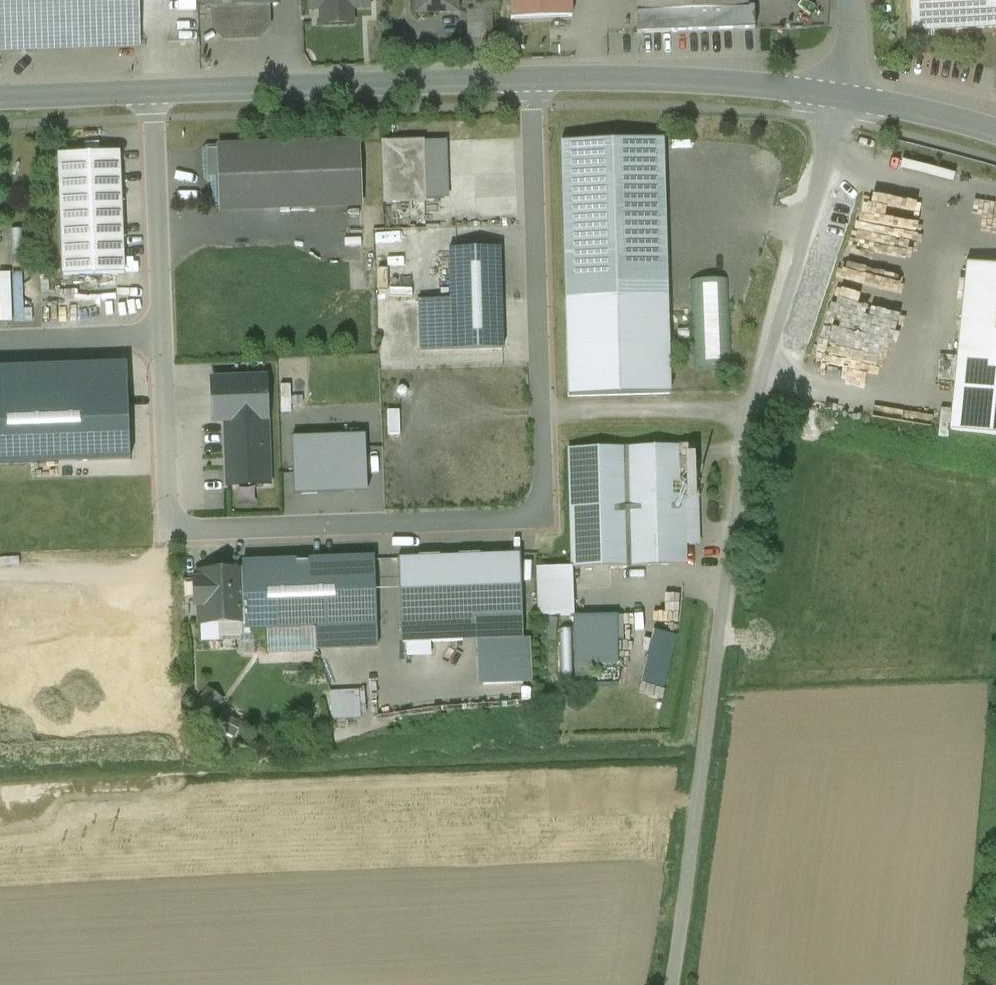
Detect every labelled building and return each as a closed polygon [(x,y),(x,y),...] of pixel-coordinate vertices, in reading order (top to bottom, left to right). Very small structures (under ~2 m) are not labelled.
[(141,47),(139,0),(0,0),(0,52),(141,47)] [(210,7),(214,7),(214,29),(224,39),(259,38),(268,28),(267,5),(271,5),(271,0),(210,0),(210,7)] [(310,9),(323,8),(323,24),(352,23),(351,7),(368,6),(368,0),(310,0),(310,9)] [(415,18),(461,17),(461,0),(414,0),(415,18)] [(511,20),(573,18),(572,0),(510,0),(511,20)] [(637,35),(754,31),(753,10),(747,10),(747,0),(636,0),(637,35)] [(912,34),(995,30),(995,0),(910,0),(912,34)] [(490,2),(474,3),(474,15),(490,14),(490,2)] [(474,15),(467,15),(468,39),(491,38),(490,14),(474,15)] [(662,140),(561,143),(568,398),(670,395),(662,140)] [(422,143),(382,144),(384,204),(424,203),(422,143)] [(358,145),(218,150),(215,147),(206,148),(202,151),(204,180),(207,183),(211,183),(212,207),(220,206),(220,210),(360,205),(358,145)] [(119,153),(58,156),(62,278),(124,275),(119,153)] [(499,250),(449,251),(450,301),(451,352),(502,351),(499,250)] [(379,258),(358,259),(359,290),(380,289),(379,258)] [(957,353),(995,357),(995,267),(966,264),(957,353)] [(725,285),(694,288),(701,371),(732,369),(725,285)] [(450,301),(418,302),(419,353),(451,352),(450,301)] [(957,353),(949,433),(995,438),(995,357),(957,353)] [(130,461),(127,365),(0,369),(0,466),(130,461)] [(227,487),(269,486),(267,420),(265,380),(212,382),(213,422),(225,422),(227,487)] [(365,438),(292,440),(294,496),(357,494),(357,484),(367,484),(365,438)] [(695,447),(569,450),(572,570),(684,567),(683,527),(694,527),(697,511),(695,447)] [(519,556),(398,561),(401,645),(477,642),(522,641),(519,556)] [(244,632),(315,629),(316,652),(377,650),(374,561),(241,566),(242,573),(244,625),(244,632)] [(536,570),(538,617),(572,616),(571,569),(536,570)] [(242,573),(198,575),(198,583),(193,583),(194,607),(199,607),(200,626),(244,625),(242,573)] [(616,617),(574,618),(575,667),(617,666),(616,617)] [(522,641),(477,642),(479,687),(532,685),(530,640),(522,641)] [(363,719),(362,682),(343,683),(343,691),(333,692),(334,720),(363,719)]
